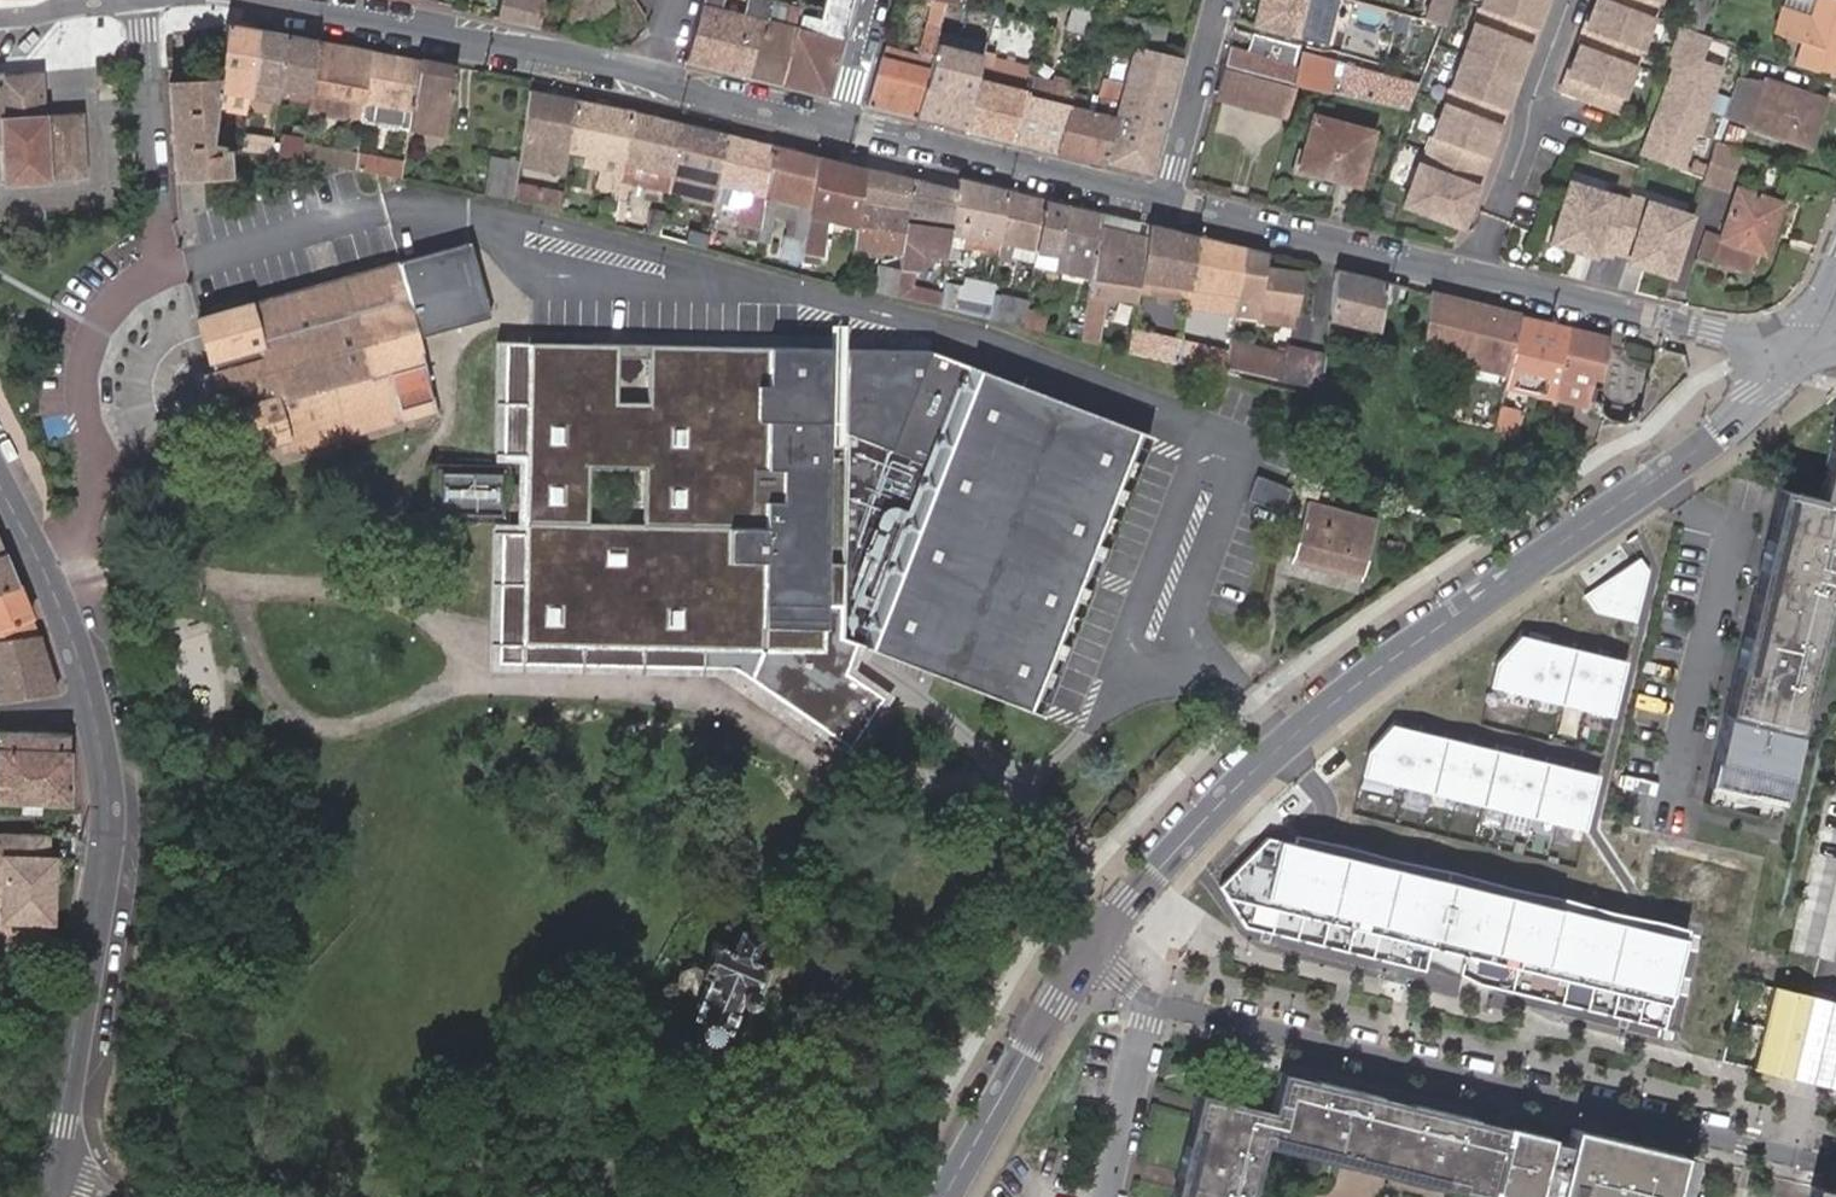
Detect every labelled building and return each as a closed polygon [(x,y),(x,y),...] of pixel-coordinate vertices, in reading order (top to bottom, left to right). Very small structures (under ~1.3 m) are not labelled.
[(493,19),(535,28),(540,0),(496,0),(493,19)] [(566,29),(600,38),(609,0),(573,0),(566,29)] [(685,62),(717,70),(733,11),(736,0),(702,0),(685,62)] [(748,77),(768,2),(758,0),(756,0),(752,16),(733,11),(717,70),(748,77)] [(733,11),(752,16),(756,0),(736,0),(733,11)] [(869,107),(914,118),(936,28),(940,12),(942,1),(936,0),(935,0),(921,55),(886,46),(869,107)] [(1075,31),(1082,5),(1061,0),(1044,0),(1038,22),(1075,31)] [(1104,0),(1098,0),(1091,28),(1162,45),(1166,26),(1113,14),(1116,3),(1104,0)] [(1251,30),(1298,43),(1300,38),(1317,44),(1328,0),(1259,0),(1251,30)] [(1336,0),(1328,0),(1317,44),(1331,48),(1342,2),(1337,0),(1336,0)] [(1420,172),(1415,170),(1401,210),(1460,231),(1542,0),(1481,0),(1420,172)] [(1444,0),(1417,0),(1411,20),(1435,26),(1444,0)] [(1559,97),(1613,116),(1655,0),(1594,0),(1559,97)] [(1701,34),(1714,0),(1689,0),(1680,26),(1701,34)] [(1835,70),(1835,0),(1816,0),(1810,20),(1782,11),(1774,35),(1802,45),(1794,67),(1833,80),(1835,70)] [(952,4),(942,1),(940,12),(952,15),(955,4),(952,4)] [(748,77),(779,84),(798,12),(799,9),(768,2),(748,77)] [(827,96),(847,24),(798,12),(779,84),(827,96)] [(225,25),(221,25),(215,82),(215,89),(246,95),(255,31),(225,25)] [(1701,34),(1680,26),(1664,67),(1671,70),(1640,156),(1685,172),(1724,66),(1704,59),(1711,38),(1701,34)] [(978,69),(985,40),(936,28),(914,118),(963,130),(975,81),(978,69)] [(284,36),(255,31),(246,95),(275,99),(276,92),(284,36)] [(315,41),(284,36),(276,92),(308,97),(315,41)] [(1287,86),(1294,88),(1406,114),(1414,92),(1336,70),(1333,81),(1321,78),(1323,66),(1294,58),(1296,52),(1249,40),(1246,51),(1229,47),(1224,66),(1288,82),(1287,86)] [(371,51),(315,41),(308,97),(307,107),(362,115),(371,51)] [(1149,176),(1181,56),(1132,45),(1119,103),(1116,116),(1066,105),(1055,153),(1149,176)] [(417,61),(371,51),(362,115),(361,123),(407,129),(417,61)] [(455,69),(417,61),(407,129),(445,134),(455,69)] [(1024,79),(978,69),(975,81),(1022,91),(1024,79)] [(1252,108),(1287,117),(1294,88),(1287,86),(1223,70),(1215,99),(1252,108)] [(2,151),(3,188),(46,186),(46,182),(84,180),(81,113),(44,115),(42,75),(0,77),(0,151),(2,151)] [(1010,142),(1055,153),(1066,105),(1069,91),(1072,81),(1049,76),(1047,85),(1024,79),(1022,91),(1010,142)] [(1745,122),(1758,85),(1738,79),(1726,116),(1745,122)] [(1819,100),(1759,79),(1758,85),(1745,122),(1743,128),(1803,149),(1819,100)] [(1022,91),(975,81),(963,130),(1010,142),(1022,91)] [(216,179),(210,144),(215,89),(215,82),(168,85),(176,181),(216,179)] [(1119,103),(1069,91),(1066,105),(1116,116),(1119,103)] [(275,99),(275,103),(307,107),(308,97),(276,92),(275,99)] [(528,94),(519,165),(564,172),(566,159),(574,100),(528,94)] [(574,100),(566,159),(622,168),(630,111),(574,100)] [(630,111),(622,168),(670,174),(679,123),(631,110),(630,111)] [(1367,129),(1312,115),(1298,167),(1353,180),(1367,129)] [(670,174),(667,191),(678,193),(681,176),(699,180),(709,181),(706,200),(715,201),(725,134),(679,123),(670,174)] [(725,134),(715,201),(752,207),(749,223),(760,225),(772,146),(725,134)] [(276,156),(300,161),(302,148),(278,143),(276,156)] [(772,146),(760,225),(770,226),(772,209),(775,192),(798,195),(795,212),(788,211),(782,252),(804,256),(807,232),(812,198),(818,158),(772,146)] [(300,161),(354,171),(356,158),(302,148),(300,161)] [(1735,154),(1716,148),(1708,171),(1728,177),(1735,154)] [(818,158),(812,198),(831,201),(860,205),(865,169),(818,158)] [(483,195),(512,201),(519,166),(490,161),(483,195)] [(622,168),(619,183),(667,191),(670,174),(622,168)] [(860,205),(854,247),(902,255),(911,179),(865,169),(860,205)] [(1688,215),(1568,175),(1548,235),(1668,275),(1688,215)] [(696,196),(699,180),(681,176),(678,193),(696,196)] [(911,179),(902,255),(917,257),(922,223),(936,226),(934,244),(950,247),(957,190),(911,179)] [(1007,189),(958,179),(957,190),(950,247),(948,258),(963,260),(965,250),(986,253),(989,237),(1000,239),(1002,228),(1007,189)] [(515,201),(559,209),(561,192),(517,184),(515,201)] [(1002,228),(1037,234),(1043,195),(1007,189),(1002,228)] [(1775,204),(1733,189),(1717,238),(1718,238),(1711,257),(1745,269),(1752,251),(1753,251),(1761,228),(1766,230),(1775,204)] [(772,209),(788,211),(795,212),(798,195),(775,192),(772,209)] [(1037,234),(1036,244),(1060,249),(1067,204),(1043,195),(1037,234)] [(812,198),(807,232),(826,235),(831,201),(812,198)] [(572,201),(564,199),(562,207),(570,209),(572,201)] [(595,216),(614,220),(616,203),(598,199),(595,216)] [(1103,213),(1067,204),(1060,249),(1097,255),(1101,225),(1103,213)] [(644,227),(661,231),(664,213),(647,210),(644,227)] [(1149,225),(1103,213),(1101,225),(1147,236),(1149,225)] [(689,238),(708,242),(712,221),(693,218),(689,238)] [(1089,308),(1086,326),(1131,336),(1136,307),(1102,301),(1104,285),(1105,273),(1140,280),(1147,236),(1101,225),(1097,255),(1094,271),(1089,308)] [(1196,237),(1149,225),(1147,236),(1140,280),(1140,281),(1188,289),(1196,237)] [(1020,242),(1036,244),(1037,234),(1002,228),(1000,239),(1020,242)] [(807,232),(804,256),(822,259),(826,235),(807,232)] [(1244,248),(1196,237),(1188,289),(1208,293),(1205,311),(1233,316),(1235,309),(1244,248)] [(1020,242),(1000,239),(998,256),(1017,259),(1020,242)] [(769,245),(760,244),(758,252),(768,254),(769,245)] [(1268,254),(1244,248),(1235,309),(1250,311),(1247,326),(1291,334),(1299,278),(1265,271),(1268,254)] [(1060,249),(1057,265),(1094,271),(1097,255),(1060,249)] [(472,256),(198,325),(212,378),(200,381),(208,410),(220,407),(233,459),(432,407),(417,349),(491,330),(472,256)] [(901,263),(898,282),(913,286),(916,265),(901,263)] [(1336,270),(1331,318),(1380,331),(1383,303),(1386,283),(1336,270)] [(946,272),(943,294),(991,303),(994,280),(946,272)] [(1104,285),(1138,290),(1140,281),(1140,280),(1105,273),(1104,285)] [(1140,281),(1138,290),(1186,298),(1188,289),(1140,281)] [(1386,283),(1383,303),(1403,308),(1406,288),(1386,283)] [(940,288),(931,285),(929,292),(937,295),(940,288)] [(1186,298),(1185,308),(1205,311),(1208,293),(1188,289),(1186,298)] [(1000,306),(1026,311),(1028,299),(1015,297),(1002,294),(1000,306)] [(1518,315),(1430,294),(1420,355),(1503,375),(1518,315)] [(1073,323),(1086,326),(1089,308),(1075,305),(1073,323)] [(1136,307),(1131,336),(1170,344),(1172,333),(1153,330),(1155,312),(1136,307)] [(1037,309),(1029,308),(1028,316),(1036,318),(1037,309)] [(1607,337),(1518,315),(1503,375),(1500,389),(1550,401),(1554,383),(1582,390),(1578,407),(1585,409),(1588,397),(1593,375),(1598,376),(1607,337)] [(1230,338),(1225,367),(1282,381),(1283,376),(1319,386),(1326,366),(1327,354),(1289,343),(1287,354),(1230,338)] [(1196,342),(1184,340),(1182,355),(1194,357),(1196,342)] [(1106,538),(1148,426),(1101,408),(1105,398),(1034,372),(1031,381),(939,346),(856,346),(854,560),(838,560),(839,346),(513,343),(512,460),(531,460),(531,484),(513,484),(513,471),(448,471),(448,516),(512,517),(512,503),(531,504),(531,529),(511,529),(511,616),(655,653),(748,631),(777,645),(762,676),(861,743),(894,694),(855,671),(859,660),(867,640),(1042,707),(1084,595),(1100,601),(1121,544),(1106,538)] [(1554,383),(1550,401),(1578,407),(1582,390),(1554,383)] [(1513,411),(1495,407),(1489,430),(1507,435),(1513,411)] [(1835,431),(1818,497),(1792,491),(1740,715),(1803,729),(1835,584),(1835,431)] [(1285,510),(1294,487),(1262,475),(1253,498),(1285,510)] [(1728,713),(1740,715),(1792,491),(1780,488),(1728,713)] [(1371,524),(1303,506),(1288,564),(1356,583),(1371,524)] [(13,586),(0,556),(0,593),(13,586)] [(1639,558),(1582,593),(1593,611),(1636,620),(1647,571),(1639,558)] [(9,645),(34,635),(13,586),(0,593),(0,644),(9,645)] [(1628,660),(1520,634),(1496,661),(1490,687),(1614,717),(1628,660)] [(55,694),(34,635),(9,645),(0,644),(0,702),(55,694)] [(1801,734),(1726,716),(1708,787),(1783,805),(1801,734)] [(1599,775),(1393,724),(1367,750),(1360,776),(1584,832),(1599,775)] [(0,735),(0,804),(65,806),(65,736),(0,735)] [(55,833),(0,830),(0,885),(7,886),(4,921),(64,925),(68,853),(54,852),(55,833)] [(1529,899),(1266,839),(1215,886),(1226,898),(1666,999),(1679,942),(1528,907),(1529,899)] [(682,972),(672,994),(677,1003),(693,1010),(685,1029),(720,1044),(739,1004),(742,1008),(743,1009),(744,1009),(745,1009),(745,1010),(746,1010),(747,1010),(748,1010),(749,1010),(750,1010),(751,1009),(752,1009),(753,1009),(754,1008),(755,1007),(756,1006),(756,1005),(757,1004),(757,1003),(757,1002),(754,995),(759,997),(772,972),(759,967),(769,945),(725,926),(717,944),(715,944),(703,970),(692,965),(682,972)] [(1773,986),(1753,1066),(1835,1087),(1835,1002),(1773,986)] [(1267,1072),(1496,1125),(1498,1116),(1269,1063),(1267,1072)] [(1496,1125),(1267,1072),(1260,1102),(1196,1086),(1170,1196),(1238,1196),(1252,1138),(1481,1192),(1496,1125)] [(1672,1146),(1563,1120),(1559,1135),(1542,1131),(1526,1195),(1533,1196),(1659,1196),(1672,1146)] [(1542,1131),(1507,1123),(1506,1126),(1492,1187),(1526,1195),(1542,1131)] [(1683,1149),(1672,1146),(1659,1196),(1672,1196),(1683,1149)] [(1809,1179),(1805,1196),(1835,1196),(1835,1186),(1809,1179)]
